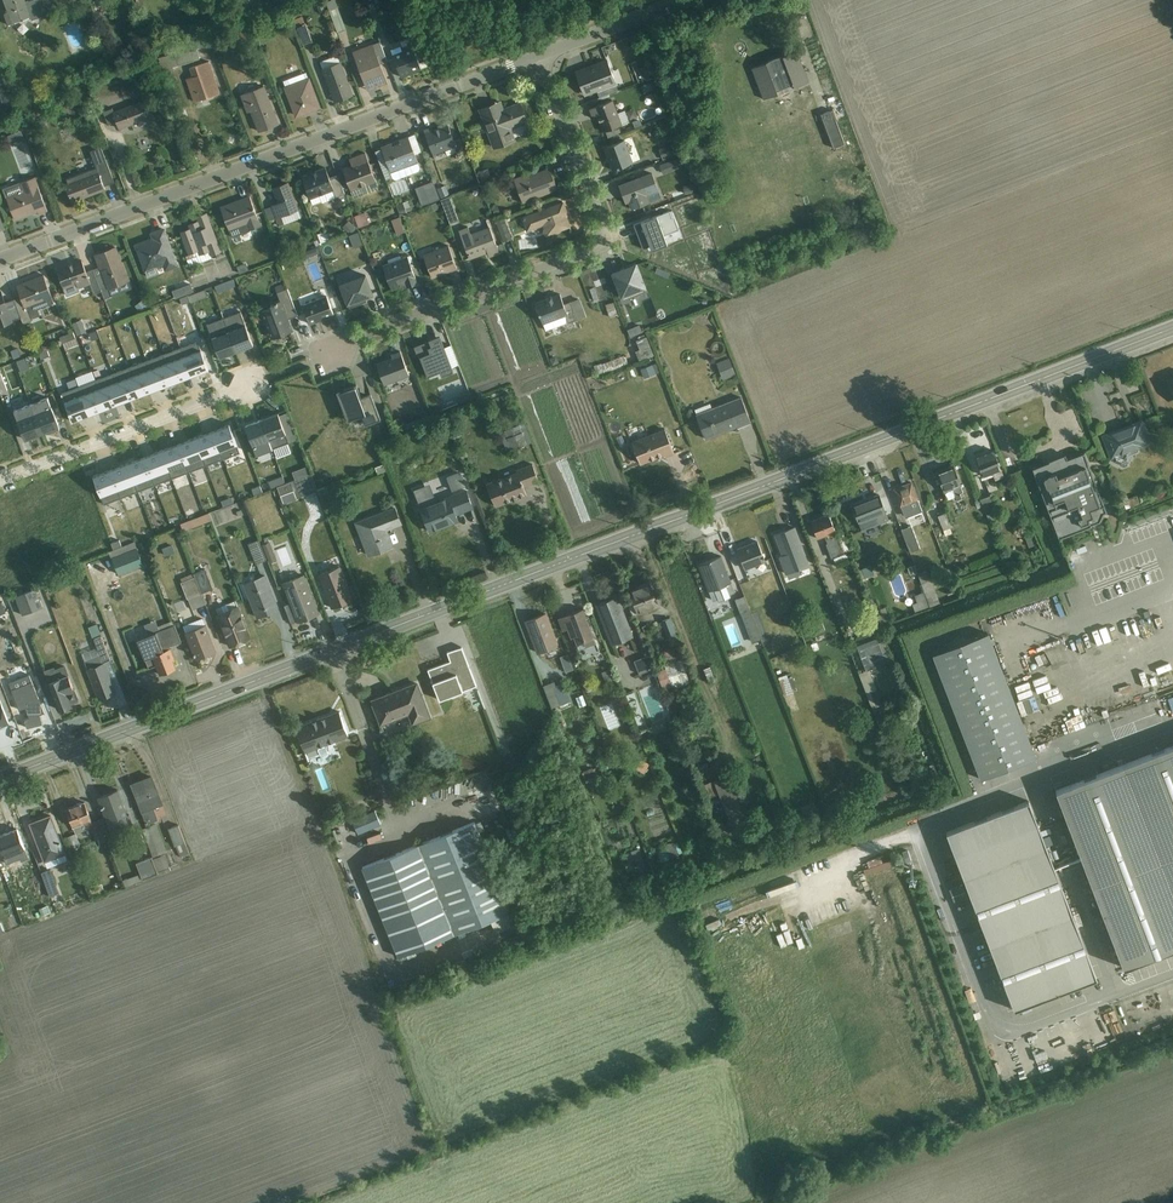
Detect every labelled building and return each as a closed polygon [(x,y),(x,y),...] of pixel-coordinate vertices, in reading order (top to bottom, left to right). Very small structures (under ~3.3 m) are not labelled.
[(47,13),(42,0),(32,0),(27,2),(26,0),(3,0),(12,26),(47,13)] [(296,27),(304,44),(311,40),(304,24),(296,27)] [(369,91),(387,84),(379,65),(388,61),(379,41),(353,52),(369,91)] [(775,41),(764,45),(766,53),(778,49),(775,41)] [(403,78),(423,70),(413,44),(392,52),(403,78)] [(796,49),(750,66),(762,97),(808,80),(796,49)] [(194,50),(169,55),(171,66),(196,61),(194,50)] [(586,97),(618,85),(608,60),(576,73),(586,97)] [(193,103),(220,93),(209,61),(182,71),(193,103)] [(335,102),(354,95),(342,62),(323,69),(335,102)] [(637,68),(637,81),(648,80),(647,67),(637,68)] [(297,119),(322,109),(308,74),(283,84),(297,119)] [(643,83),(643,92),(652,91),(651,83),(643,83)] [(256,135),(281,125),(265,85),(240,95),(256,135)] [(119,130),(149,118),(141,98),(111,110),(119,130)] [(479,109),(494,149),(516,140),(512,130),(530,123),(524,108),(507,114),(502,100),(479,109)] [(604,135),(624,127),(613,101),(593,109),(604,135)] [(834,147),(846,142),(831,108),(819,113),(834,147)] [(433,155),(458,146),(449,123),(425,133),(433,155)] [(733,127),(724,131),(732,150),(741,146),(733,127)] [(19,129),(6,134),(9,143),(23,137),(19,129)] [(391,172),(418,162),(407,136),(381,147),(391,172)] [(614,175),(635,167),(625,141),(604,149),(614,175)] [(353,191),(377,182),(366,155),(342,164),(353,191)] [(525,204),(560,191),(550,166),(516,179),(525,204)] [(311,199),(333,191),(324,167),(302,175),(311,199)] [(72,203),(105,190),(98,170),(65,183),(72,203)] [(659,191),(653,174),(620,186),(629,211),(662,199),(659,191)] [(14,220),(47,209),(36,177),(19,183),(23,195),(7,200),(14,220)] [(421,204),(438,198),(432,181),(415,187),(421,204)] [(279,225),(302,217),(289,182),(273,188),(278,203),(272,206),(279,225)] [(448,222),(457,219),(445,185),(436,188),(448,222)] [(259,226),(249,196),(220,207),(231,238),(248,232),(248,231),(259,226)] [(574,226),(565,201),(522,217),(527,232),(543,226),(547,236),(574,226)] [(633,222),(642,248),(650,245),(651,248),(666,243),(663,234),(678,229),(671,209),(633,222)] [(353,214),(357,225),(368,221),(364,210),(353,214)] [(191,262),(221,251),(207,213),(177,224),(191,262)] [(395,234),(404,231),(401,219),(392,222),(395,234)] [(504,219),(496,222),(503,240),(511,237),(504,219)] [(472,263),(501,253),(489,221),(461,231),(472,263)] [(166,271),(179,266),(165,228),(150,234),(152,238),(135,244),(146,274),(164,267),(166,271)] [(317,232),(319,241),(328,238),(326,229),(317,232)] [(349,233),(352,246),(361,244),(357,230),(349,233)] [(432,279),(458,269),(447,242),(422,252),(432,279)] [(107,289),(129,281),(117,246),(94,254),(107,289)] [(408,288),(418,284),(408,258),(384,267),(393,290),(407,285),(408,288)] [(77,289),(90,284),(81,259),(57,268),(65,290),(76,286),(77,289)] [(245,263),(236,267),(239,274),(248,271),(245,263)] [(624,298),(647,289),(637,264),(614,273),(624,298)] [(26,307),(52,297),(44,276),(18,286),(26,307)] [(348,307),(375,297),(367,276),(340,285),(348,307)] [(232,277),(214,284),(217,292),(235,285),(232,277)] [(174,298),(192,290),(188,281),(171,289),(174,298)] [(203,288),(179,297),(181,303),(205,294),(203,288)] [(13,321),(1,290),(0,290),(0,326),(13,321)] [(544,325),(568,315),(560,293),(535,303),(544,325)] [(310,325),(334,316),(327,298),(304,307),(310,325)] [(272,340),(293,332),(282,302),(260,310),(272,340)] [(606,302),(606,315),(614,315),(615,302),(606,302)] [(207,321),(218,357),(252,346),(241,310),(207,321)] [(74,334),(85,332),(81,318),(71,321),(74,334)] [(630,336),(642,332),(639,323),(627,327),(630,336)] [(426,377),(455,367),(447,345),(444,346),(439,334),(413,343),(426,377)] [(640,353),(650,349),(645,336),(635,340),(640,353)] [(202,349),(63,393),(70,416),(209,372),(202,349)] [(385,386),(409,377),(400,354),(376,364),(385,386)] [(19,370),(29,366),(25,356),(15,360),(19,370)] [(598,373),(623,364),(620,356),(595,365),(598,373)] [(729,357),(715,361),(720,379),(734,375),(729,357)] [(650,363),(639,368),(644,378),(655,373),(650,363)] [(350,422),(367,416),(357,387),(340,393),(350,422)] [(705,439),(751,423),(741,396),(696,412),(705,439)] [(59,427),(48,397),(30,404),(42,434),(59,427)] [(30,404),(11,411),(22,441),(42,434),(30,404)] [(287,409),(245,423),(259,462),(274,457),(271,447),(297,438),(287,409)] [(1112,458),(1151,442),(1141,418),(1102,433),(1112,458)] [(231,425),(92,469),(103,504),(107,502),(111,514),(124,510),(123,509),(160,497),(155,481),(225,459),(228,466),(243,461),(231,425)] [(641,465),(674,454),(665,427),(631,438),(641,465)] [(982,474),(1002,468),(994,445),(975,452),(982,474)] [(1033,465),(1060,536),(1111,517),(1086,451),(1069,457),(1067,452),(1033,465)] [(947,492),(963,486),(954,463),(938,469),(947,492)] [(276,485),(282,503),(316,491),(307,464),(291,470),(294,479),(276,485)] [(538,479),(533,464),(486,480),(495,507),(528,495),(524,484),(538,479)] [(270,487),(284,481),(281,474),(267,480),(270,487)] [(464,474),(456,476),(460,487),(467,485),(464,474)] [(906,516),(923,509),(912,480),(894,486),(906,516)] [(259,484),(251,486),(254,493),(262,491),(259,484)] [(457,511),(472,505),(466,488),(418,505),(428,533),(461,522),(457,511)] [(980,495),(984,511),(996,508),(992,492),(980,495)] [(864,527),(890,517),(880,493),(854,503),(864,527)] [(402,524),(395,505),(354,519),(367,557),(395,547),(389,529),(402,524)] [(832,555),(844,550),(830,510),(812,517),(820,537),(825,535),(832,555)] [(948,510),(939,511),(941,532),(950,532),(948,510)] [(208,511),(181,522),(184,530),(211,519),(208,511)] [(911,523),(900,526),(907,550),(918,546),(911,523)] [(787,572),(811,563),(796,524),(772,533),(787,572)] [(110,553),(118,574),(145,564),(136,538),(120,544),(117,537),(109,540),(114,552),(110,553)] [(747,568),(767,560),(758,538),(738,546),(747,568)] [(709,590),(732,580),(721,553),(698,563),(709,590)] [(870,563),(860,567),(864,576),(874,572),(870,563)] [(332,608),(354,599),(341,565),(319,574),(332,608)] [(186,598),(212,588),(204,568),(179,578),(186,598)] [(916,573),(923,590),(914,594),(916,600),(912,602),(915,611),(939,602),(927,569),(916,573)] [(257,618),(279,610),(265,573),(243,582),(257,618)] [(296,622),(320,613),(305,574),(281,582),(296,622)] [(642,615),(661,607),(650,579),(631,587),(642,615)] [(36,588),(15,593),(21,614),(41,608),(36,588)] [(745,593),(735,597),(751,641),(761,638),(745,593)] [(188,599),(192,609),(204,605),(200,594),(188,599)] [(614,643),(633,635),(616,594),(596,603),(614,643)] [(231,647),(252,638),(238,604),(217,612),(231,647)] [(576,643),(595,636),(584,606),(565,613),(576,643)] [(538,654),(560,645),(547,611),(525,619),(538,654)] [(668,615),(659,620),(667,635),(676,630),(668,615)] [(201,618),(185,624),(187,629),(203,622),(201,618)] [(81,651),(85,666),(107,661),(99,623),(89,625),(94,649),(81,651)] [(138,638),(155,676),(178,666),(169,646),(181,641),(173,623),(138,638)] [(196,659),(217,651),(206,624),(186,631),(196,659)] [(935,647),(975,775),(1032,757),(992,629),(935,647)] [(864,668),(886,660),(877,635),(855,643),(864,668)] [(441,698),(477,683),(461,645),(447,651),(450,659),(428,668),(441,698)] [(569,651),(559,655),(565,672),(575,668),(569,651)] [(646,653),(633,657),(638,673),(651,669),(646,653)] [(664,663),(672,686),(688,681),(680,658),(664,663)] [(87,668),(99,699),(116,692),(104,662),(87,668)] [(870,667),(858,671),(871,706),(883,702),(870,667)] [(1152,684),(1166,679),(1162,667),(1147,672),(1152,684)] [(667,668),(658,669),(660,686),(669,685),(667,668)] [(48,680),(60,709),(72,705),(66,691),(75,687),(68,672),(48,680)] [(788,673),(780,675),(786,700),(794,698),(788,673)] [(28,730),(48,722),(30,674),(9,682),(28,730)] [(568,701),(561,678),(543,684),(550,706),(568,701)] [(432,716),(418,679),(370,697),(380,724),(409,712),(413,723),(432,716)] [(1019,696),(1031,692),(1030,687),(1017,691),(1019,696)] [(582,693),(575,695),(578,705),(585,704),(582,693)] [(1020,712),(1032,709),(1029,696),(1017,699),(1020,712)] [(9,722),(0,698),(0,725),(9,722)] [(599,706),(609,732),(620,727),(611,702),(599,706)] [(306,751),(350,735),(340,709),(297,726),(306,751)] [(1050,801),(1120,980),(1172,959),(1172,753),(1050,801)] [(587,781),(596,770),(588,764),(579,775),(587,781)] [(148,825),(169,817),(153,773),(131,781),(148,825)] [(710,796),(719,793),(726,812),(737,809),(726,773),(705,780),(710,796)] [(112,832),(132,823),(118,789),(97,797),(112,832)] [(80,844),(98,837),(83,801),(65,808),(80,844)] [(1032,807),(943,842),(1010,1018),(1100,984),(1032,807)] [(45,861),(65,854),(51,814),(31,821),(45,861)] [(354,824),(358,835),(381,825),(377,815),(354,824)] [(181,841),(185,839),(177,823),(167,827),(181,857),(187,854),(181,841)] [(29,856),(18,827),(0,833),(0,847),(6,864),(29,856)] [(478,827),(364,871),(400,965),(514,921),(478,827)] [(141,877),(156,871),(150,855),(135,861),(141,877)] [(48,894),(58,891),(50,868),(40,872),(48,894)] [(867,875),(869,882),(883,878),(881,871),(867,875)] [(120,879),(122,885),(138,880),(136,874),(120,879)] [(89,885),(92,895),(104,891),(101,882),(89,885)] [(41,915),(51,912),(47,903),(38,906),(41,915)]
